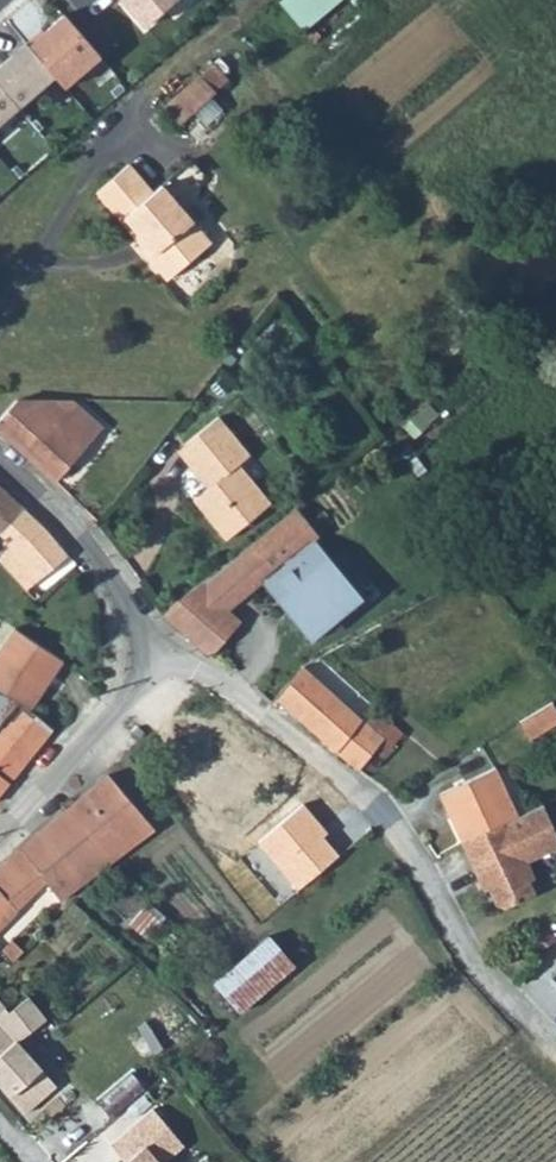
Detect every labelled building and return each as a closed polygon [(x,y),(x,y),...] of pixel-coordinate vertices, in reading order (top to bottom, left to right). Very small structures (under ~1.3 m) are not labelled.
[(339,0),(282,0),(308,28),(339,0)] [(41,33),(25,47),(53,81),(64,93),(100,63),(64,21),(45,38),(41,33)] [(0,68),(0,91),(17,111),(53,81),(25,47),(0,68)] [(163,107),(179,125),(215,95),(199,76),(163,107)] [(17,111),(0,91),(0,126),(17,111)] [(121,221),(125,218),(154,253),(148,258),(165,279),(209,243),(160,184),(150,192),(127,165),(95,191),(121,221)] [(55,483),(100,429),(67,399),(17,398),(0,416),(0,433),(55,483)] [(182,444),(197,463),(188,470),(203,489),(190,499),(221,541),(266,506),(235,465),(247,456),(216,417),(182,444)] [(174,450),(188,470),(197,463),(182,444),(174,450)] [(23,507),(0,486),(0,532),(23,507)] [(0,532),(0,565),(25,591),(69,555),(23,507),(0,532)] [(270,542),(262,532),(246,545),(274,583),(280,579),(299,606),(294,610),(314,638),(339,620),(335,614),(359,596),(323,547),(328,543),(308,514),(270,542)] [(199,584),(217,599),(231,584),(216,570),(199,584)] [(217,599),(199,584),(165,612),(212,656),(241,621),(217,599)] [(20,702),(30,708),(62,660),(16,629),(0,651),(0,688),(20,702)] [(275,699),(318,736),(356,767),(359,770),(374,752),(384,760),(394,748),(392,746),(384,739),(386,737),(339,698),(299,667),(297,670),(275,699)] [(339,698),(386,737),(384,739),(392,746),(403,734),(351,686),(339,698)] [(519,721),(530,738),(555,722),(555,708),(551,701),(519,721)] [(53,728),(30,708),(20,702),(0,726),(0,791),(53,728)] [(496,768),(440,795),(452,819),(455,817),(466,842),(519,817),(496,768)] [(19,849),(34,864),(46,880),(60,901),(155,829),(108,774),(19,849)] [(544,805),(519,817),(466,842),(463,843),(481,883),(486,881),(497,905),(506,908),(536,895),(529,879),(518,874),(524,860),(528,862),(555,848),(555,831),(544,805)] [(455,817),(452,819),(463,843),(466,842),(455,817)] [(46,880),(34,864),(19,849),(0,868),(0,927),(46,880)] [(128,923),(146,938),(161,922),(142,906),(128,923)] [(239,1012),(295,966),(268,936),(213,982),(239,1012)] [(1,949),(11,960),(22,949),(12,938),(1,949)] [(182,1001),(196,1015),(205,1007),(190,993),(182,1001)] [(27,1111),(56,1085),(16,1040),(46,1017),(29,996),(8,1011),(0,1002),(0,1081),(27,1111)] [(136,1025),(141,1032),(149,1027),(163,1046),(171,1040),(150,1014),(136,1025)] [(141,1032),(155,1052),(163,1046),(149,1027),(141,1032)] [(109,1144),(123,1161),(122,1161),(157,1161),(144,1147),(167,1127),(152,1109),(109,1144)] [(144,1147),(157,1161),(162,1161),(183,1144),(167,1127),(144,1147)]
